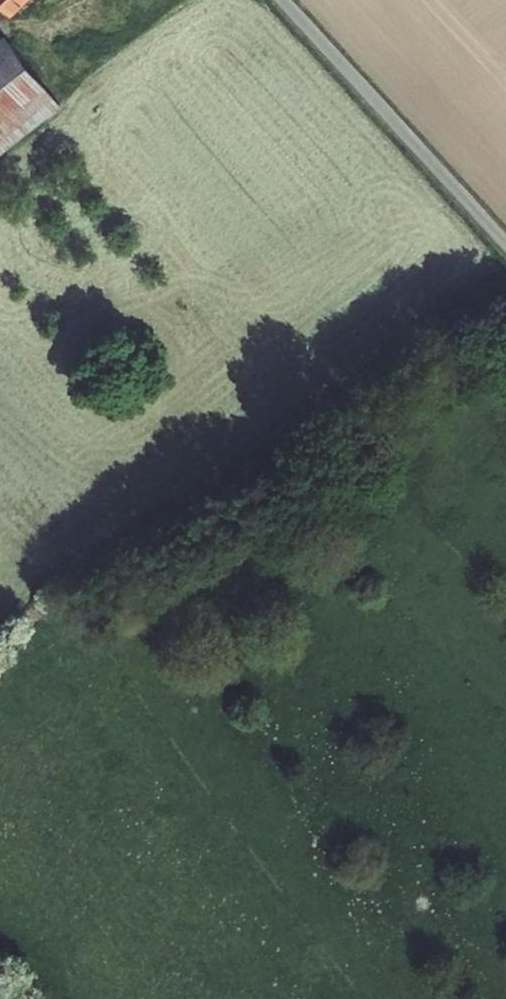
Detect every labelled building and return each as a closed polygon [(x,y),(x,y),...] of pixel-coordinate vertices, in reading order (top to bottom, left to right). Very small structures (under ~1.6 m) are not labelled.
[(15,19),(35,0),(0,0),(0,5),(15,19)] [(0,29),(0,139),(53,101),(0,29)]
